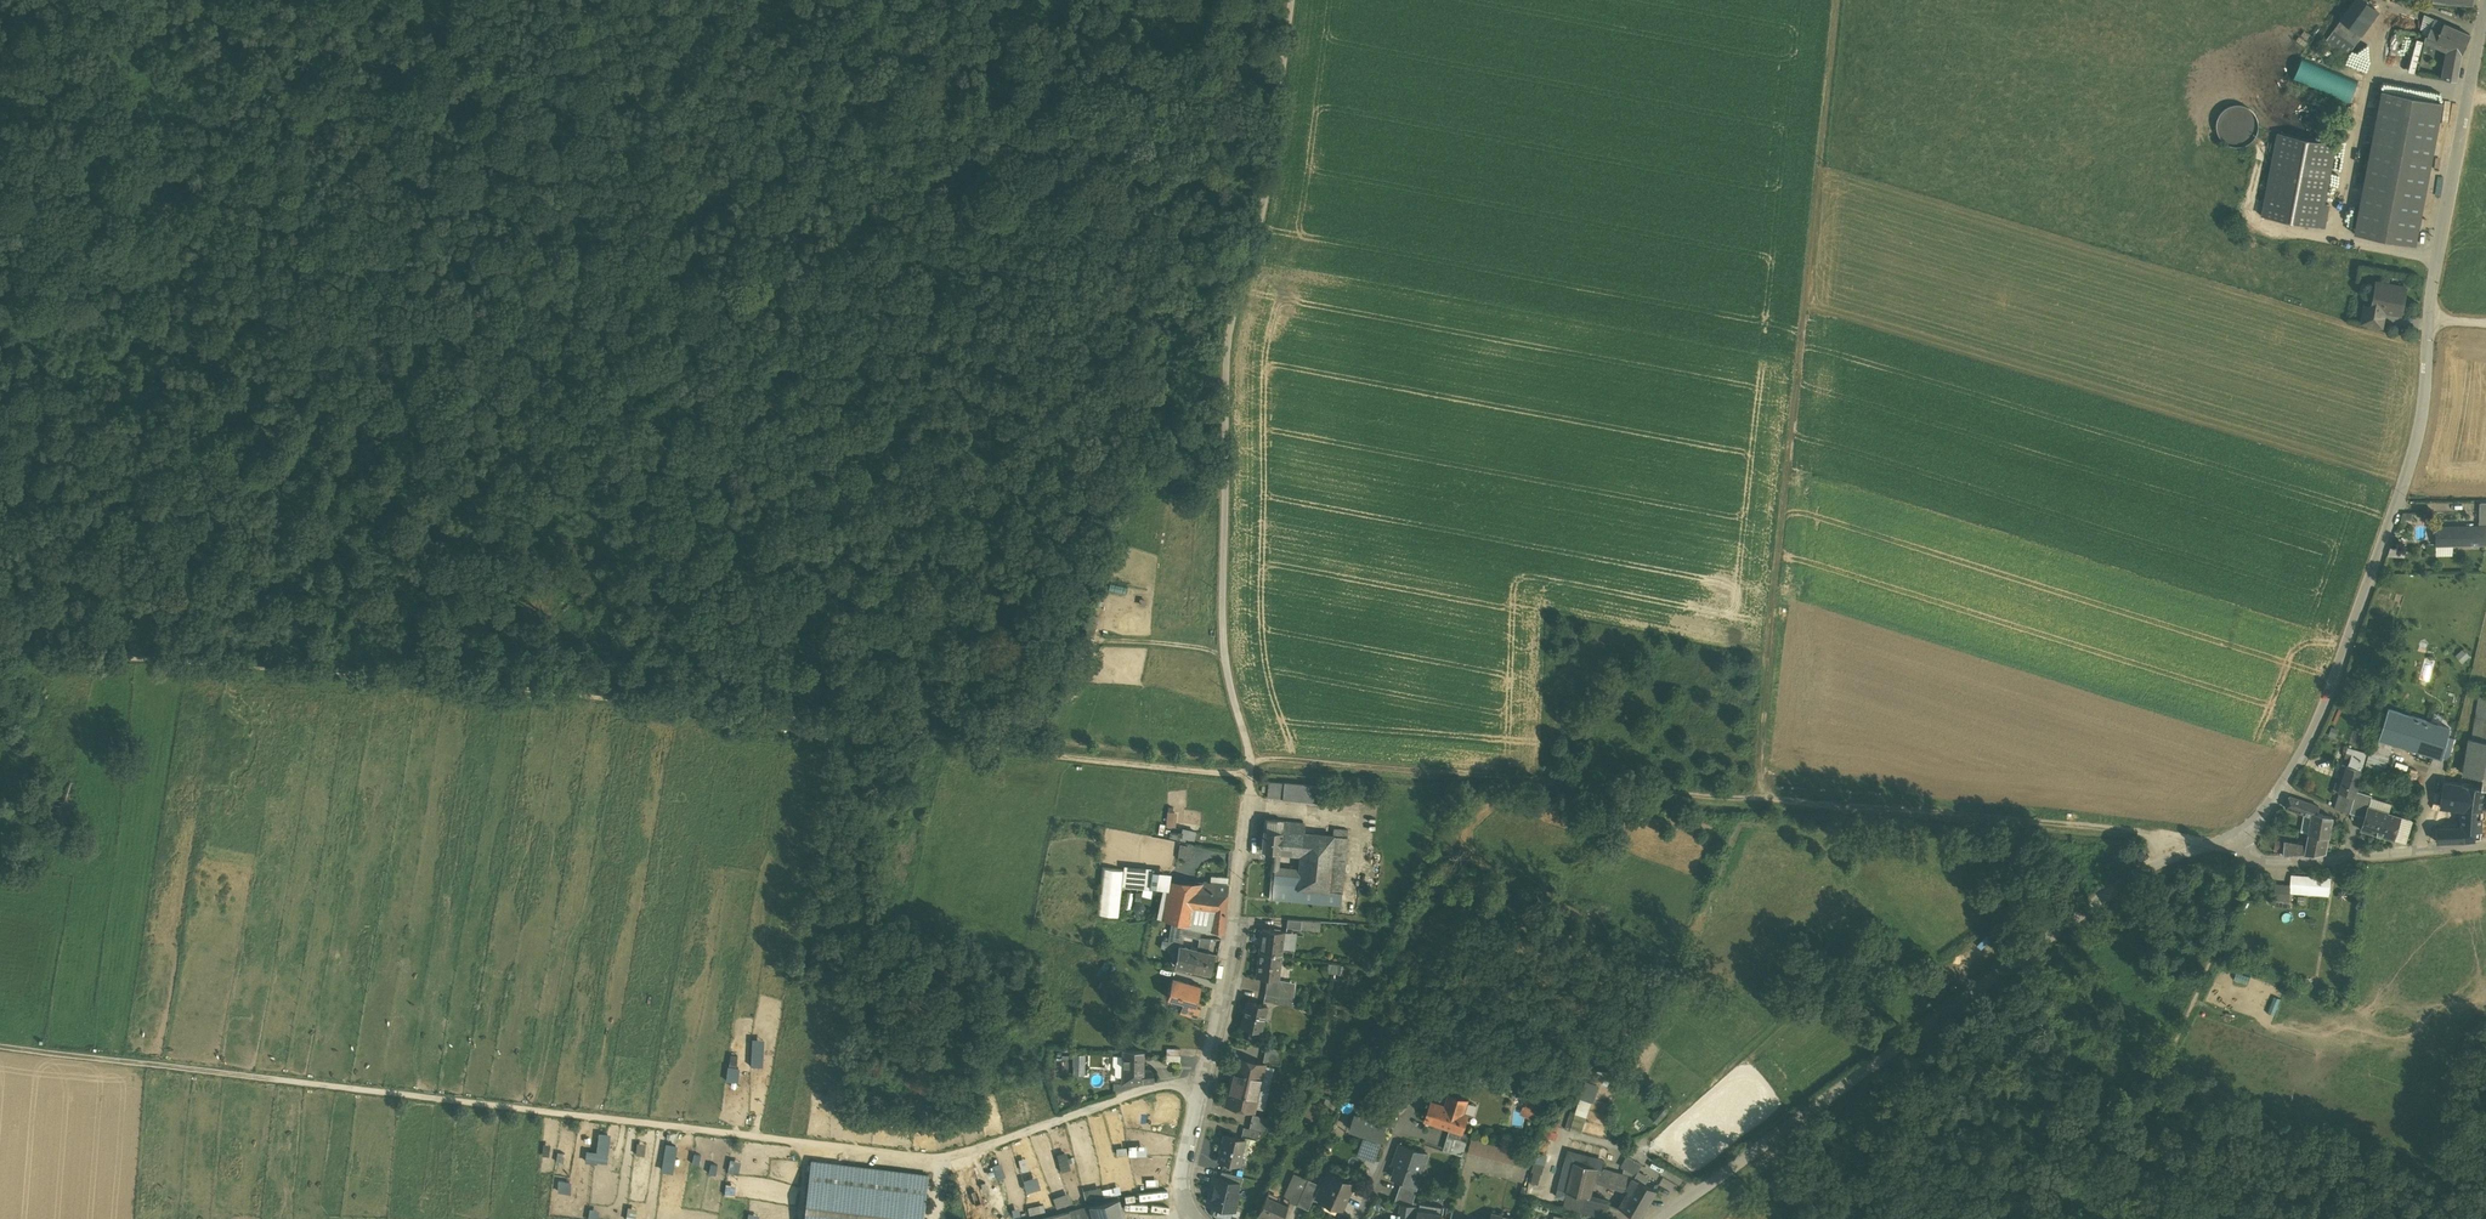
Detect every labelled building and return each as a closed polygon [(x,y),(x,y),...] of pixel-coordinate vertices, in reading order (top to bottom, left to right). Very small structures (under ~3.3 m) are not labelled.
[(2361,0),(2353,0),(2325,39),(2347,55),(2378,12),(2361,0)] [(2435,18),(2424,14),(2419,32),(2428,35),(2435,18)] [(2448,48),(2462,54),(2471,34),(2435,18),(2428,35),(2426,39),(2448,48)] [(2462,54),(2448,48),(2443,79),(2457,80),(2462,54)] [(2350,100),(2358,81),(2331,69),(2331,70),(2302,58),(2294,77),(2350,100)] [(2442,102),(2383,90),(2355,233),(2415,245),(2442,102)] [(2257,133),(2258,125),(2256,117),(2252,110),(2245,106),(2237,104),(2229,106),(2222,110),(2218,117),(2217,125),(2218,133),(2223,140),(2230,144),(2238,146),(2246,144),(2252,139),(2257,133)] [(2335,143),(2278,132),(2262,215),(2324,227),(2329,204),(2324,203),(2335,143)] [(2405,288),(2380,283),(2378,295),(2374,295),(2372,307),(2384,310),(2400,313),(2405,288)] [(2366,305),(2363,322),(2381,325),(2384,310),(2372,307),(2366,305)] [(2479,526),(2436,526),(2436,545),(2485,544),(2485,541),(2485,503),(2480,503),(2479,526)] [(2412,521),(2412,511),(2402,511),(2402,521),(2412,521)] [(2464,647),(2455,653),(2461,662),(2470,655),(2464,647)] [(2479,696),(2476,718),(2485,719),(2485,697),(2479,696)] [(2393,743),(2419,751),(2428,721),(2389,707),(2379,739),(2393,743)] [(2476,718),(2472,739),(2485,741),(2485,719),(2476,718)] [(2450,728),(2428,721),(2419,751),(2442,758),(2450,728)] [(2472,739),(2468,738),(2463,775),(2467,776),(2465,785),(2485,788),(2485,741),(2472,739)] [(2393,743),(2379,739),(2375,751),(2370,750),(2365,768),(2383,774),(2393,743)] [(2353,749),(2347,747),(2344,757),(2350,758),(2353,749)] [(2350,758),(2342,783),(2343,783),(2340,791),(2353,796),(2366,753),(2353,749),(2350,758)] [(1284,783),(1268,781),(1267,797),(1282,798),(1284,783)] [(2461,784),(2444,781),(2440,806),(2462,809),(2465,785),(2461,784)] [(1320,786),(1284,783),(1282,798),(1318,802),(1320,786)] [(2485,788),(2465,785),(2462,809),(2481,810),(2485,788)] [(2372,795),(2356,790),(2351,806),(2366,811),(2368,806),(2372,795)] [(2353,796),(2340,791),(2335,808),(2348,812),(2353,796)] [(2318,807),(2290,797),(2286,807),(2312,816),(2315,817),(2317,813),(2318,807)] [(2368,806),(2366,811),(2361,829),(2382,835),(2389,814),(2380,812),(2381,809),(2368,806)] [(2481,810),(2462,809),(2461,826),(2465,826),(2464,840),(2481,838),(2481,810)] [(1167,810),(1165,824),(1175,826),(1177,811),(1167,810)] [(2332,817),(2317,813),(2315,817),(2312,816),(2309,834),(2328,836),(2332,817)] [(2401,817),(2389,813),(2389,814),(2382,835),(2394,839),(2398,829),(2401,817)] [(2413,820),(2401,817),(2398,829),(2410,832),(2413,820)] [(1283,820),(1266,818),(1265,829),(1282,831),(1283,821),(1283,820)] [(1304,823),(1283,821),(1282,831),(1303,833),(1304,823)] [(1182,826),(1180,837),(1194,839),(1196,828),(1182,826)] [(2461,826),(2436,828),(2436,842),(2464,840),(2465,826),(2461,826)] [(1348,830),(1333,828),(1333,836),(1347,837),(1348,830)] [(1265,829),(1264,829),(1262,850),(1280,852),(1282,831),(1265,829)] [(1303,833),(1282,831),(1280,852),(1300,854),(1303,833)] [(1333,836),(1303,833),(1300,854),(1301,854),(1298,882),(1298,889),(1320,891),(1328,891),(1330,865),(1333,836)] [(2328,836),(2309,834),(2306,847),(2305,854),(2325,853),(2328,836)] [(1347,837),(1333,836),(1330,865),(1344,866),(1347,837)] [(1179,842),(1177,857),(1191,859),(1192,844),(1179,842)] [(2306,847),(2284,842),(2283,855),(2305,854),(2306,847)] [(2142,848),(2137,851),(2140,857),(2145,853),(2142,848)] [(1344,866),(1330,865),(1328,891),(1341,893),(1342,893),(1344,866)] [(1144,872),(1124,869),(1122,884),(1143,886),(1144,872)] [(1153,873),(1144,872),(1143,886),(1151,887),(1153,873)] [(2331,878),(2291,875),(2290,883),(2330,886),(2331,878)] [(1286,880),(1273,878),(1272,886),(1285,887),(1286,880)] [(1298,882),(1286,880),(1285,887),(1298,889),(1298,882)] [(1187,882),(1172,881),(1162,918),(1171,920),(1182,923),(1188,925),(1190,919),(1193,908),(1184,906),(1187,882)] [(1211,883),(1187,882),(1184,906),(1193,908),(1209,910),(1211,883)] [(1228,885),(1211,883),(1209,910),(1213,910),(1225,911),(1228,885)] [(2330,886),(2290,883),(2290,885),(2290,892),(2329,895),(2330,886)] [(2290,885),(2275,884),(2274,900),(2290,901),(2290,892),(2290,885)] [(1285,887),(1272,886),(1271,899),(1297,901),(1299,889),(1298,889),(1285,887)] [(1320,891),(1299,889),(1297,901),(1319,904),(1319,903),(1320,891)] [(1328,891),(1320,891),(1319,903),(1340,905),(1341,893),(1328,891)] [(1225,911),(1213,910),(1211,924),(1211,930),(1223,931),(1225,911)] [(1211,924),(1190,919),(1188,925),(1201,928),(1211,930),(1211,924)] [(1301,920),(1287,919),(1286,928),(1300,929),(1301,920)] [(1182,923),(1171,920),(1170,931),(1179,933),(1182,923)] [(1188,925),(1182,923),(1179,933),(1184,934),(1190,935),(1191,932),(1200,934),(1201,928),(1188,925)] [(1286,932),(1262,929),(1259,952),(1281,955),(1282,948),(1284,948),(1286,932)] [(1179,933),(1170,931),(1168,941),(1179,943),(1178,946),(1181,947),(1184,934),(1179,933)] [(1199,945),(1211,946),(1212,938),(1200,937),(1199,945)] [(1181,947),(1178,946),(1175,965),(1193,969),(1197,950),(1181,947)] [(1214,954),(1197,950),(1193,969),(1210,973),(1214,954)] [(1281,955),(1259,952),(1256,976),(1270,978),(1278,979),(1281,955)] [(1328,963),(1328,972),(1341,972),(1341,963),(1328,963)] [(1200,985),(1172,977),(1167,997),(1182,1001),(1195,1005),(1196,1001),(1200,985)] [(1278,979),(1270,978),(1269,985),(1266,985),(1265,992),(1279,995),(1293,998),(1294,988),(1280,985),(1281,979),(1278,979)] [(1279,995),(1265,992),(1263,1000),(1277,1003),(1279,995)] [(1195,1005),(1182,1001),(1179,1012),(1196,1017),(1201,1002),(1196,1001),(1195,1005)] [(1266,1006),(1247,1001),(1240,1026),(1260,1031),(1266,1006)] [(763,1065),(763,1037),(751,1037),(751,1065),(763,1065)] [(1282,1049),(1266,1046),(1262,1061),(1279,1064),(1282,1049)] [(1180,1048),(1167,1047),(1166,1054),(1179,1055),(1180,1048)] [(1142,1051),(1124,1050),(1123,1055),(1123,1076),(1123,1084),(1142,1082),(1154,1081),(1153,1070),(1142,1070),(1142,1051)] [(1123,1076),(1123,1055),(1113,1055),(1113,1064),(1115,1067),(1115,1076),(1123,1076)] [(1083,1074),(1084,1056),(1074,1056),(1074,1074),(1083,1074)] [(1249,1060),(1236,1057),(1230,1081),(1259,1087),(1264,1064),(1255,1062),(1254,1060),(1251,1059),(1249,1060)] [(737,1080),(739,1065),(727,1064),(726,1079),(737,1080)] [(1584,1080),(1575,1116),(1569,1114),(1566,1127),(1584,1131),(1596,1083),(1584,1080)] [(1259,1087),(1230,1081),(1225,1104),(1253,1111),(1259,1087)] [(1451,1095),(1447,1107),(1445,1106),(1441,1108),(1441,1110),(1430,1107),(1426,1120),(1450,1128),(1461,1132),(1462,1131),(1467,1114),(1472,1116),(1476,1105),(1467,1102),(1467,1101),(1451,1095)] [(1525,1099),(1520,1113),(1531,1118),(1537,1104),(1525,1099)] [(1386,1117),(1367,1110),(1364,1117),(1384,1124),(1386,1117)] [(1268,1117),(1252,1113),(1249,1128),(1258,1130),(1265,1132),(1268,1117)] [(1364,1117),(1355,1114),(1350,1128),(1368,1134),(1367,1138),(1364,1137),(1358,1154),(1374,1160),(1380,1143),(1375,1141),(1377,1137),(1382,1139),(1387,1125),(1384,1124),(1364,1117)] [(1249,1128),(1243,1126),(1241,1135),(1256,1139),(1258,1130),(1249,1128)] [(1461,1132),(1450,1128),(1447,1136),(1466,1142),(1469,1134),(1462,1131),(1461,1132)] [(1547,1128),(1545,1136),(1556,1139),(1558,1131),(1547,1128)] [(606,1161),(610,1132),(597,1131),(595,1149),(586,1148),(584,1158),(606,1161)] [(1244,1139),(1224,1134),(1218,1160),(1238,1165),(1244,1139)] [(1466,1142),(1447,1136),(1443,1148),(1462,1155),(1466,1142)] [(1534,1155),(1472,1138),(1468,1152),(1530,1168),(1534,1155)] [(643,1153),(644,1142),(637,1141),(635,1152),(643,1153)] [(672,1171),(677,1143),(666,1141),(660,1169),(672,1171)] [(1428,1154),(1400,1144),(1395,1158),(1399,1160),(1393,1177),(1402,1180),(1415,1184),(1416,1183),(1421,1169),(1419,1168),(1421,1163),(1424,1164),(1428,1154)] [(1066,1150),(1058,1152),(1060,1170),(1069,1168),(1066,1150)] [(1642,1164),(1627,1156),(1622,1164),(1637,1172),(1642,1164)] [(812,1160),(804,1218),(921,1218),(927,1175),(812,1160)] [(996,1177),(1005,1175),(1001,1161),(992,1164),(996,1177)] [(1594,1167),(1574,1162),(1567,1191),(1586,1196),(1592,1176),(1594,1167)] [(1633,1177),(1594,1167),(1592,1176),(1628,1186),(1633,1177)] [(1242,1176),(1221,1171),(1219,1178),(1228,1180),(1228,1182),(1236,1184),(1240,1185),(1242,1176)] [(1023,1177),(1026,1190),(1040,1186),(1037,1174),(1023,1177)] [(1297,1174),(1292,1185),(1294,1186),(1288,1201),(1296,1204),(1303,1188),(1306,1182),(1307,1179),(1297,1174)] [(1352,1185),(1327,1174),(1317,1195),(1342,1207),(1348,1195),(1344,1193),(1346,1187),(1350,1189),(1352,1185)] [(1219,1178),(1216,1177),(1212,1192),(1210,1192),(1208,1202),(1218,1204),(1217,1206),(1233,1210),(1237,1193),(1234,1192),(1236,1184),(1228,1182),(1228,1180),(1219,1178)] [(1628,1186),(1626,1188),(1631,1191),(1638,1180),(1635,1178),(1633,1177),(1628,1186)] [(558,1179),(557,1191),(570,1192),(570,1180),(558,1179)] [(1631,1191),(1622,1208),(1640,1218),(1656,1189),(1638,1179),(1638,1180),(1631,1191)] [(1415,1184),(1402,1180),(1394,1201),(1401,1203),(1401,1202),(1413,1204),(1414,1197),(1419,1184),(1416,1183),(1415,1184)] [(1318,1187),(1306,1182),(1303,1188),(1315,1193),(1318,1187)] [(1085,1199),(1097,1197),(1095,1186),(1084,1188),(1085,1199)] [(1053,1196),(1056,1206),(1072,1202),(1069,1191),(1053,1196)] [(1586,1196),(1567,1191),(1563,1205),(1603,1216),(1607,1202),(1586,1196)] [(1265,1196),(1257,1215),(1266,1218),(1280,1218),(1286,1205),(1265,1196)] [(1089,1206),(1092,1218),(1124,1218),(1119,1198),(1089,1206)] [(1401,1202),(1401,1203),(1399,1218),(1411,1218),(1412,1208),(1413,1204),(1401,1202)] [(1444,1206),(1420,1202),(1419,1209),(1443,1213),(1444,1206)] [(1028,1211),(1044,1209),(1043,1203),(1027,1205),(1028,1211)] [(1068,1211),(1070,1218),(1092,1218),(1089,1206),(1068,1211)] [(1412,1208),(1411,1218),(1417,1218),(1419,1209),(1412,1208)] [(1419,1209),(1417,1218),(1442,1218),(1443,1213),(1419,1209)]
